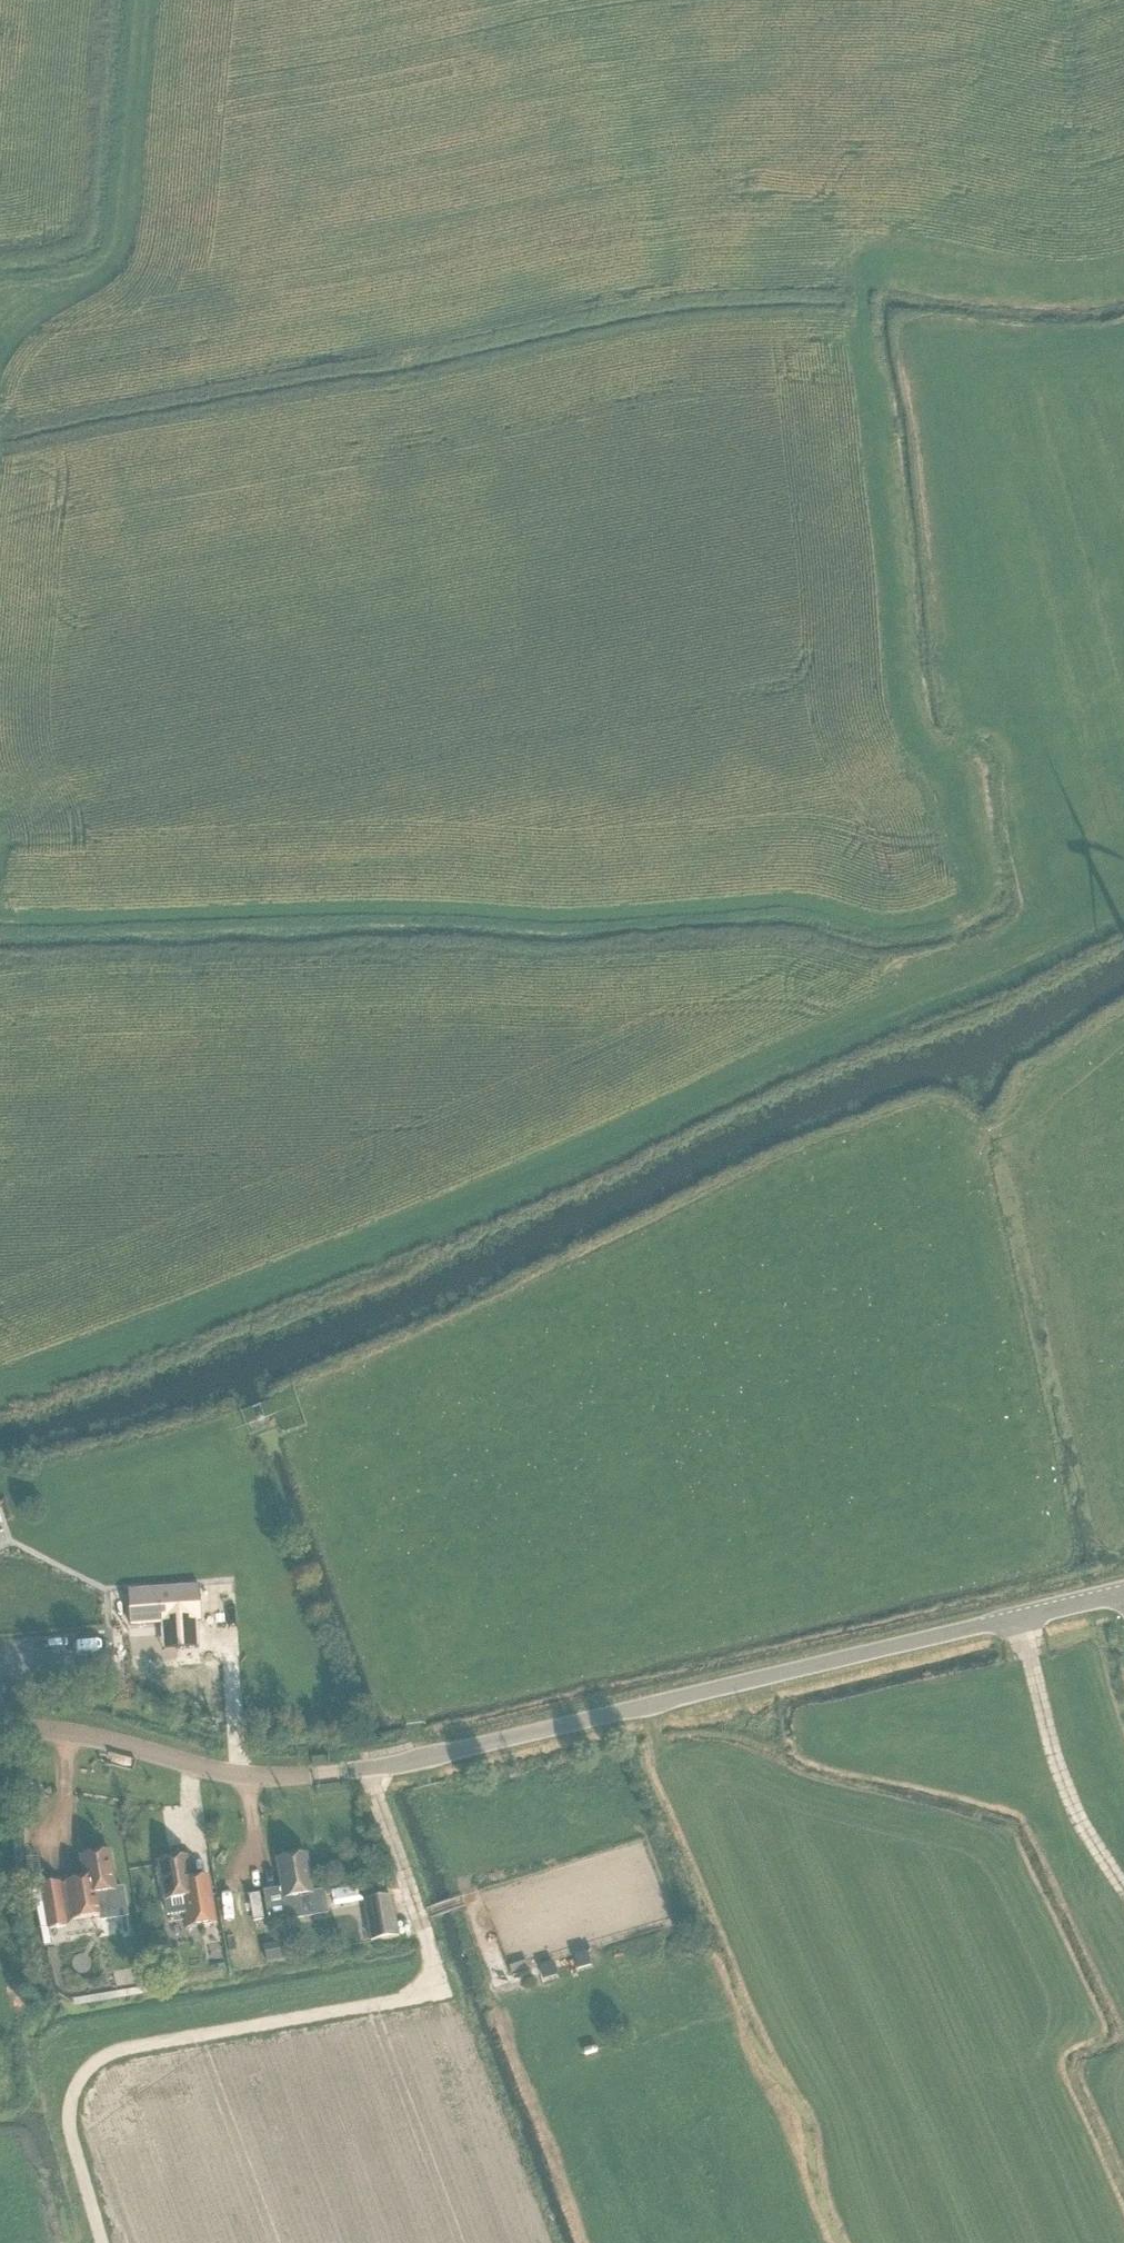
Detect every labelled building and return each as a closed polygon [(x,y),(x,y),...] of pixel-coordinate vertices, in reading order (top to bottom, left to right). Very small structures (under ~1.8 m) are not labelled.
[(199,1585),(128,1590),(131,1626),(160,1624),(162,1650),(199,1647),(198,1621),(202,1621),(199,1585)] [(123,1652),(112,1652),(112,1664),(123,1664),(123,1652)] [(67,1882),(73,1920),(100,1916),(101,1921),(127,1916),(123,1889),(116,1890),(110,1852),(81,1857),(84,1879),(67,1882)] [(270,1923),(298,1918),(295,1897),(313,1894),(306,1855),(277,1860),(282,1889),(264,1892),(270,1923)] [(187,1857),(158,1862),(165,1901),(183,1898),(188,1928),(202,1926),(203,1933),(208,1932),(207,1925),(216,1923),(211,1893),(208,1876),(191,1879),(187,1857)] [(48,1929),(66,1927),(59,1882),(40,1884),(48,1929)] [(333,1901),(359,1897),(357,1887),(332,1891),(333,1901)] [(398,1937),(397,1932),(391,1897),(365,1901),(372,1941),(398,1937)] [(267,1964),(285,1961),(283,1943),(265,1946),(267,1964)]
